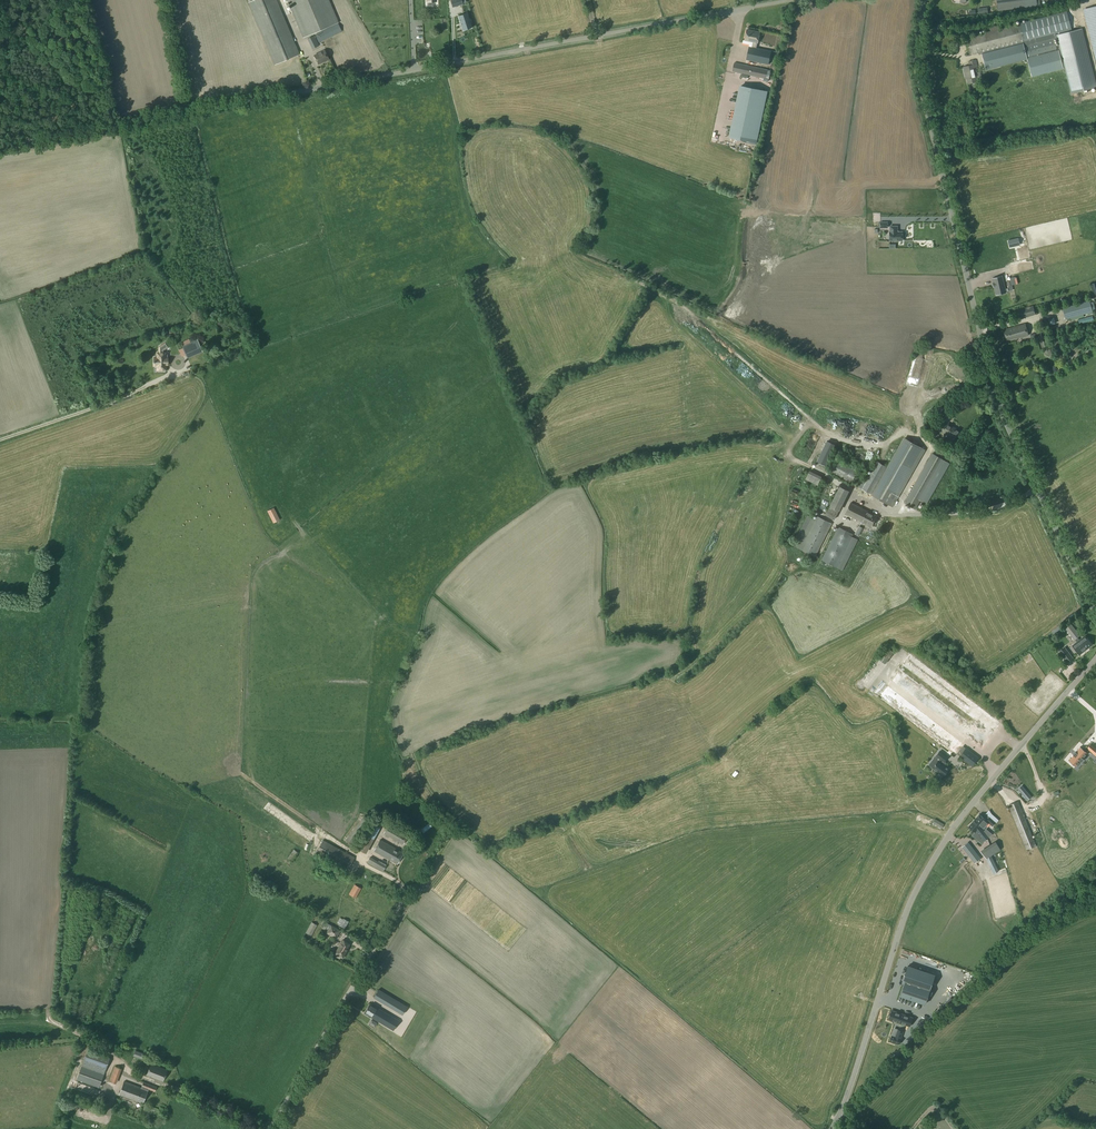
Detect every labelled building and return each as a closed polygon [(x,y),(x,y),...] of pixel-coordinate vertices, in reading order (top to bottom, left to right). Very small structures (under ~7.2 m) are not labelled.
[(293,57),(299,55),(276,0),(254,0),(248,2),(274,65),(293,57)] [(338,23),(329,0),(287,0),(303,38),(338,23)] [(404,21),(404,12),(401,12),(401,0),(396,0),(396,12),(395,12),(395,21),(404,21)] [(998,11),(1026,7),(1025,0),(997,0),(998,11)] [(427,20),(441,18),(439,4),(425,6),(427,20)] [(1083,10),(1095,63),(1095,6),(1083,10)] [(468,11),(459,14),(464,30),(474,27),(468,11)] [(978,31),(963,34),(968,56),(978,53),(980,58),(983,57),(1003,52),(1003,49),(1055,35),(1055,33),(1072,29),(1067,12),(1000,29),(999,26),(990,28),(990,31),(978,34),(978,31)] [(319,43),(342,31),(338,23),(315,35),(319,43)] [(1071,94),(1095,87),(1095,84),(1082,29),(1056,35),(1071,94)] [(769,65),(771,52),(756,48),(758,43),(760,33),(747,30),(745,40),(753,42),(752,47),(749,47),(747,60),(769,65)] [(307,39),(312,49),(319,46),(314,35),(307,39)] [(1054,40),(1024,47),(1026,57),(1027,58),(1026,59),(1031,78),(1064,69),(1059,50),(1057,51),(1054,40)] [(318,64),(328,59),(324,51),(314,56),(318,64)] [(300,61),(306,77),(312,74),(306,59),(300,61)] [(975,67),(977,66),(976,60),(969,62),(970,66),(964,67),(965,75),(966,75),(969,84),(978,82),(975,67)] [(732,72),(766,79),(769,80),(771,70),(768,70),(734,63),(732,72)] [(767,92),(741,86),(730,138),(756,143),(767,92)] [(890,232),(890,241),(902,241),(902,232),(898,232),(897,231),(897,226),(890,226),(890,232)] [(1021,263),(1011,266),(1012,272),(1024,269),(1023,263),(1021,263)] [(1002,276),(992,278),(994,283),(993,283),(993,287),(994,286),(996,295),(1006,293),(1002,276)] [(1089,301),(1063,309),(1066,319),(1071,318),(1071,321),(1084,317),(1083,315),(1092,312),(1089,301)] [(1032,307),(1019,310),(1022,318),(1035,315),(1032,307)] [(1007,342),(1028,336),(1025,324),(1004,330),(1007,342)] [(187,357),(202,350),(198,339),(182,346),(187,357)] [(157,358),(154,358),(154,366),(157,366),(157,370),(166,370),(166,365),(168,365),(168,359),(166,359),(166,353),(164,353),(164,350),(168,347),(166,343),(159,347),(159,353),(157,353),(157,358)] [(138,373),(141,381),(155,376),(152,368),(138,373)] [(956,439),(960,431),(948,424),(947,426),(943,424),(938,432),(942,434),(944,432),(956,439)] [(849,439),(862,443),(864,437),(851,433),(849,439)] [(858,487),(872,495),(893,507),(926,450),(904,437),(887,467),(877,461),(864,484),(861,481),(858,487)] [(819,452),(815,461),(823,464),(827,456),(819,452)] [(916,510),(944,460),(932,453),(904,503),(916,510)] [(857,471),(837,460),(831,470),(851,481),(857,471)] [(822,477),(810,471),(805,479),(817,485),(822,477)] [(840,511),(849,491),(839,486),(825,515),(835,520),(839,511),(840,511)] [(820,500),(817,510),(823,512),(826,502),(820,500)] [(871,527),(877,516),(851,503),(845,514),(871,527)] [(267,511),(273,523),(280,520),(274,508),(267,511)] [(815,557),(832,523),(817,516),(816,519),(811,517),(796,547),(815,557)] [(839,527),(829,545),(852,552),(858,540),(852,537),(853,534),(839,527)] [(852,552),(829,545),(822,560),(842,571),(852,552)] [(1064,627),(1074,640),(1080,635),(1070,623),(1064,627)] [(1059,626),(1051,632),(1054,636),(1062,630),(1059,626)] [(1080,655),(1092,645),(1085,636),(1073,646),(1080,655)] [(1067,663),(1073,658),(1064,647),(1058,652),(1067,663)] [(1000,723),(907,654),(899,665),(992,733),(1000,723)] [(886,683),(967,738),(975,726),(894,671),(886,683)] [(953,756),(962,743),(924,716),(925,715),(883,685),(874,698),(920,730),(921,728),(925,730),(923,732),(932,739),(935,735),(945,742),(943,744),(940,742),(937,745),(953,756)] [(981,740),(977,744),(986,753),(990,749),(981,740)] [(1068,760),(1076,767),(1076,766),(1080,761),(1081,762),(1084,759),(1082,758),(1087,753),(1089,750),(1093,754),(1095,756),(1095,749),(1090,744),(1086,748),(1087,748),(1087,749),(1087,748),(1088,749),(1085,751),(1080,747),(1076,753),(1075,752),(1073,755),(1069,760),(1068,760)] [(962,750),(958,759),(972,765),(976,756),(962,750)] [(939,752),(931,762),(935,765),(933,768),(939,773),(940,772),(944,775),(949,769),(943,764),(947,758),(939,752)] [(1050,791),(1057,790),(1054,780),(1060,778),(1059,773),(1046,776),(1050,791)] [(1022,786),(1018,789),(1027,800),(1031,797),(1022,786)] [(1008,806),(1010,808),(1026,850),(1036,846),(1018,802),(1008,806)] [(979,814),(974,820),(981,826),(985,830),(987,827),(986,826),(988,823),(992,826),(996,822),(985,813),(982,817),(979,814)] [(362,818),(346,840),(352,844),(368,823),(362,818)] [(932,823),(941,829),(944,824),(935,819),(932,823)] [(984,841),(989,837),(980,826),(981,826),(974,820),(968,827),(975,833),(976,832),(984,841)] [(422,833),(430,826),(427,823),(419,829),(422,833)] [(366,853),(380,828),(372,824),(358,849),(366,853)] [(383,834),(403,845),(408,836),(388,825),(383,834)] [(324,840),(316,854),(347,871),(355,857),(324,840)] [(374,851),(397,864),(403,853),(380,840),(374,851)] [(1001,850),(996,842),(981,851),(986,859),(991,856),(1001,850)] [(981,859),(972,848),(967,853),(976,864),(981,859)] [(294,849),(287,858),(292,862),(298,853),(294,849)] [(993,874),(999,871),(991,856),(986,859),(993,874)] [(383,872),(386,865),(379,861),(378,861),(371,857),(367,863),(383,872)] [(355,898),(361,888),(354,885),(349,894),(355,898)] [(345,929),(349,922),(343,918),(342,920),(340,919),(338,922),(340,924),(339,926),(345,929)] [(312,922),(305,933),(311,936),(317,925),(312,922)] [(326,933),(336,939),(341,931),(330,925),(326,933)] [(332,948),(335,940),(328,938),(325,945),(332,948)] [(346,950),(349,944),(342,940),(335,954),(339,956),(340,954),(344,956),(347,950),(346,950)] [(915,976),(912,986),(925,991),(934,967),(918,961),(913,975),(915,976)] [(926,1001),(930,1005),(951,983),(946,979),(926,1001)] [(402,1015),(407,1007),(378,989),(373,997),(402,1015)] [(393,1030),(399,1021),(370,1004),(364,1013),(393,1030)] [(913,1018),(892,1010),(889,1019),(896,1022),(910,1026),(913,1018)] [(407,1016),(397,1036),(421,1049),(431,1029),(407,1016)] [(904,1033),(898,1031),(895,1040),(900,1042),(904,1033)] [(396,1037),(390,1044),(407,1057),(413,1049),(396,1037)] [(87,1050),(77,1080),(99,1088),(110,1058),(87,1050)] [(134,1056),(143,1059),(144,1054),(136,1051),(134,1056)] [(151,1063),(146,1075),(163,1082),(167,1069),(151,1063)] [(115,1066),(109,1081),(116,1084),(122,1068),(115,1066)] [(143,1103),(148,1091),(124,1081),(119,1094),(143,1103)] [(144,1082),(142,1087),(155,1092),(157,1086),(144,1082)]
